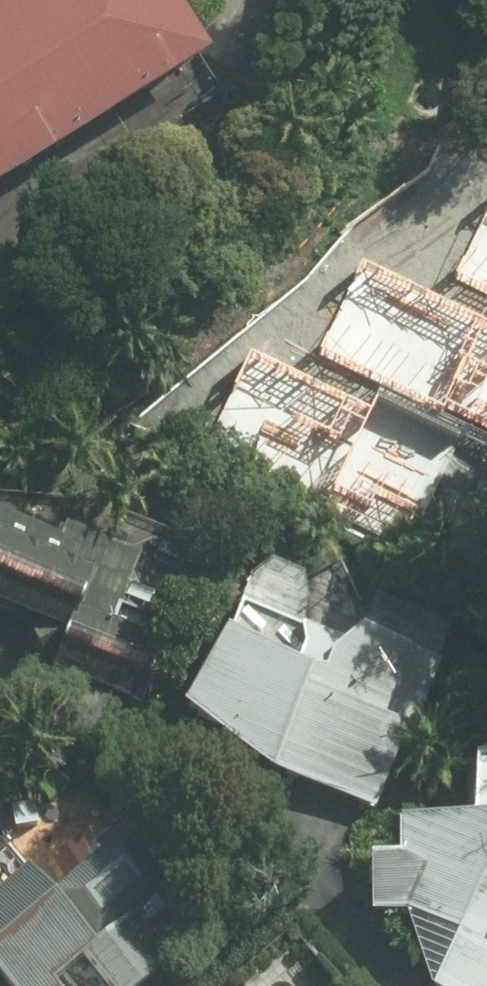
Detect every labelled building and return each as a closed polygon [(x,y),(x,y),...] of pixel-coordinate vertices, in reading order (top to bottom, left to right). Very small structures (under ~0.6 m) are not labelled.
[(211,72),(167,0),(0,0),(0,198),(211,72)] [(486,297),(486,211),(454,282),(486,297)] [(364,260),(321,352),(387,383),(486,429),(486,317),(364,260)] [(252,356),(208,455),(456,563),(486,497),(486,429),(387,383),(375,409),(252,356)] [(29,614),(45,658),(127,689),(152,624),(117,611),(139,555),(0,503),(0,603),(29,614)] [(223,631),(182,703),(276,760),(373,798),(409,719),(390,714),(415,649),(356,631),(348,637),(309,627),(297,662),(223,631)] [(434,984),(438,985),(486,985),(486,768),(472,763),(472,820),(394,815),(397,848),(368,845),(368,907),(409,912),(434,984)] [(207,935),(125,830),(48,890),(29,865),(0,887),(0,985),(141,985),(207,935)]
